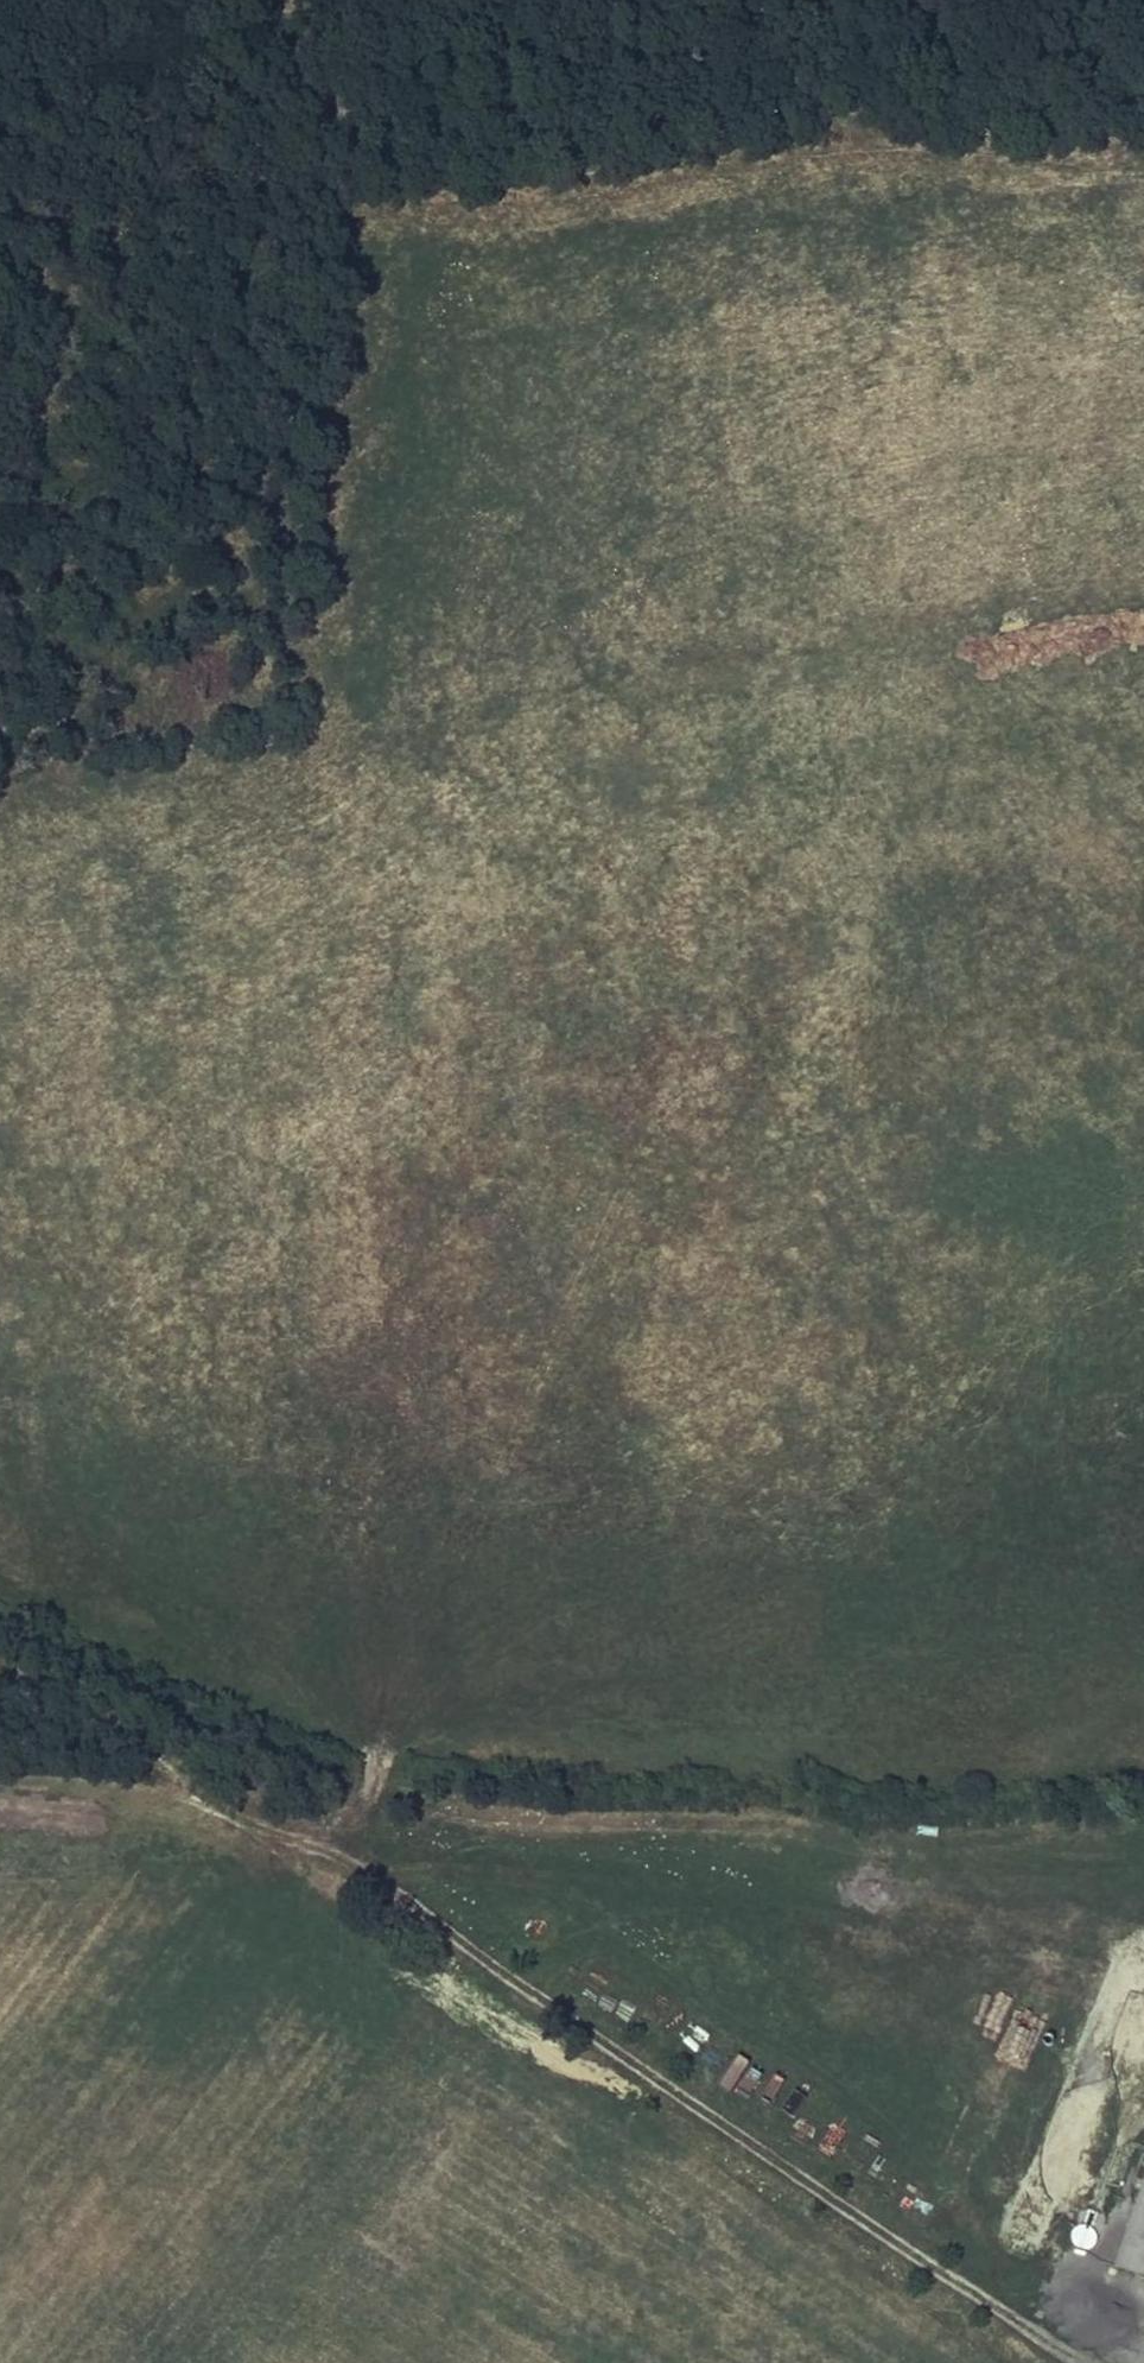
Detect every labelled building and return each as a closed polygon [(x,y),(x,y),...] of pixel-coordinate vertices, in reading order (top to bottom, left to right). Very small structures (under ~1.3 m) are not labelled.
[(1143,2272),(1143,2201),(1123,2265),(1143,2272)]
